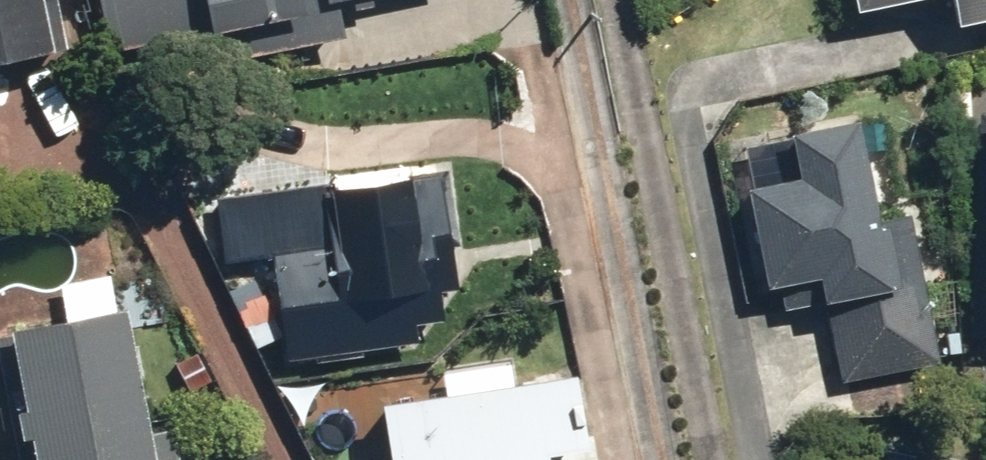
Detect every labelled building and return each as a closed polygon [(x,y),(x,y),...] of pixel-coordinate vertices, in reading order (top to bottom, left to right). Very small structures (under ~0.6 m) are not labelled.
[(59,46),(48,0),(0,0),(0,61),(59,46)] [(114,51),(361,0),(103,0),(114,51)] [(851,12),(911,0),(849,0),(851,12)] [(957,35),(985,30),(985,0),(951,0),(957,35)] [(977,117),(970,339),(985,339),(985,117),(977,117)] [(797,184),(738,191),(749,288),(812,281),(815,295),(819,294),(835,381),(933,363),(906,218),(874,224),(858,124),(789,135),(797,184)] [(445,169),(221,201),(232,278),(280,271),(292,356),(446,336),(435,249),(456,246),(445,169)] [(17,459),(152,459),(126,306),(0,328),(0,365),(17,459)] [(375,405),(383,459),(584,459),(572,378),(375,405)]
